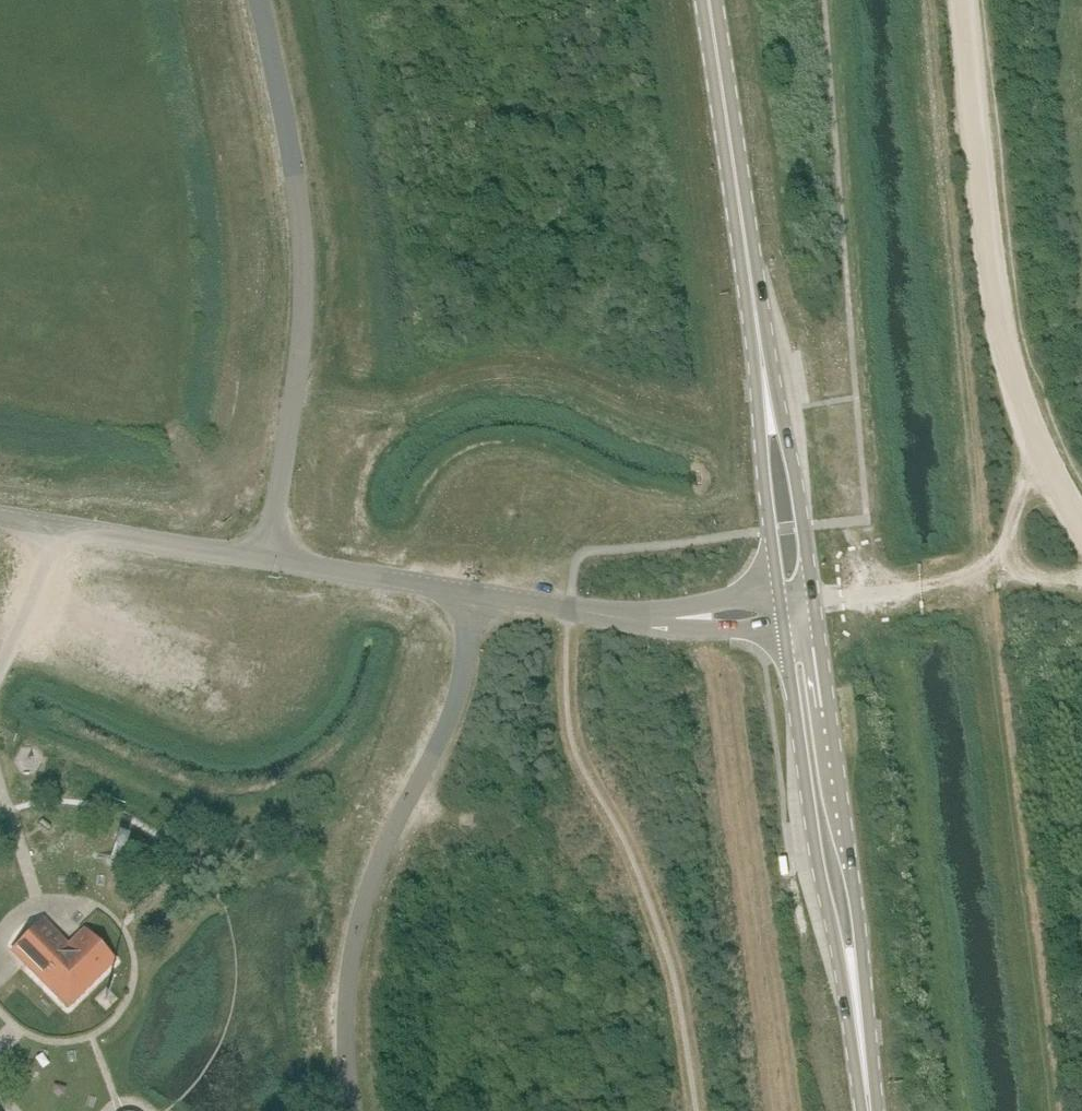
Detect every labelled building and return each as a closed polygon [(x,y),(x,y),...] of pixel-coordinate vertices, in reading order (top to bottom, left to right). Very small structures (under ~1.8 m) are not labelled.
[(124,845),(127,836),(118,834),(116,842),(124,845)] [(160,870),(168,862),(157,851),(149,858),(160,870)] [(67,1007),(114,961),(83,929),(68,945),(43,920),(11,951),(26,966),(67,1007)]
